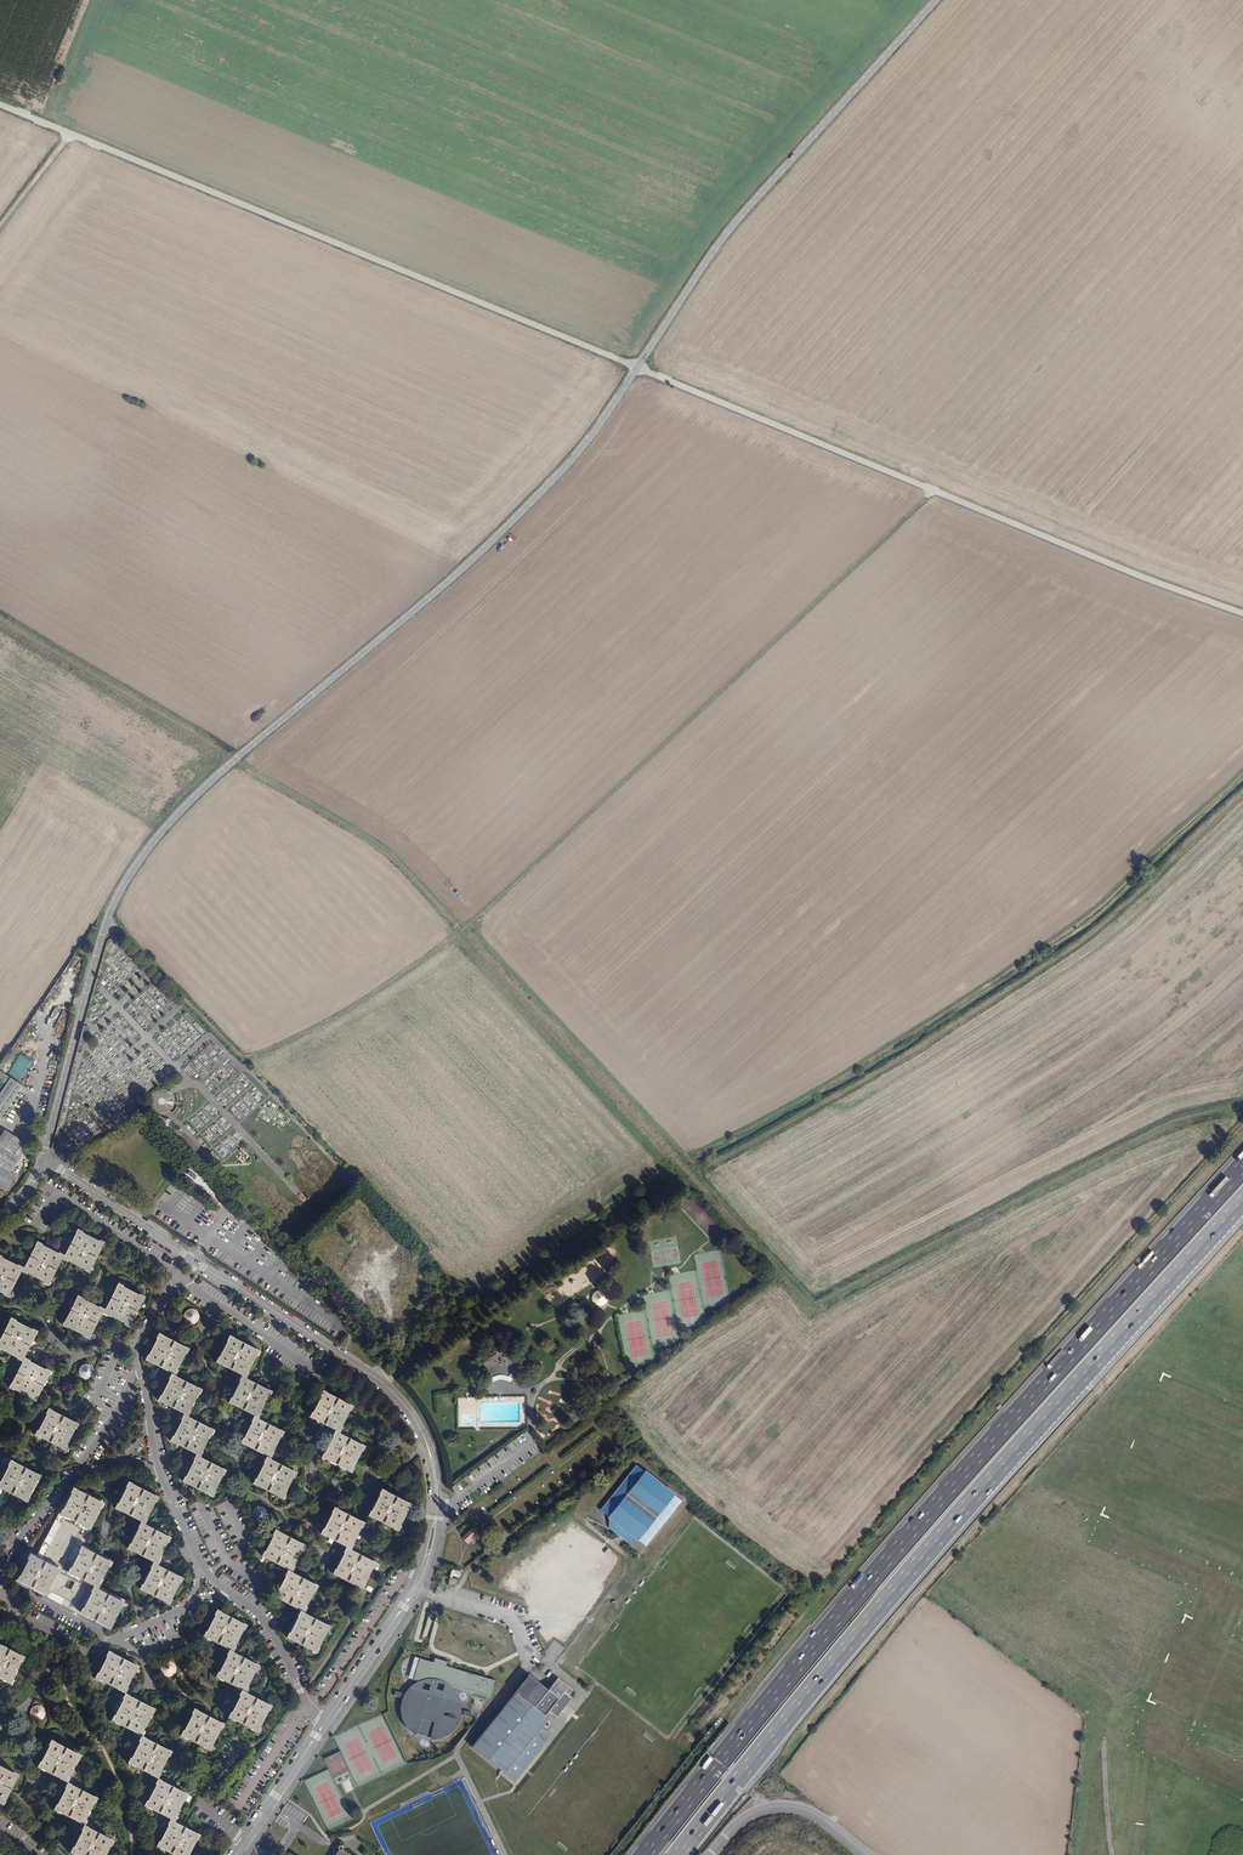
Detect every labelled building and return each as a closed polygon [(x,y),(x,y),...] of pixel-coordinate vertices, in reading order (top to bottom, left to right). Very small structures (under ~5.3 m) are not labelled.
[(47,1024),(55,1028),(63,1011),(55,1007),(47,1024)] [(83,1027),(78,1043),(84,1045),(89,1029),(83,1027)] [(30,1066),(33,1060),(19,1054),(12,1071),(17,1073),(18,1071),(25,1074),(29,1066),(30,1066)] [(0,1071),(0,1081),(6,1085),(10,1078),(0,1071)] [(10,1078),(6,1085),(0,1094),(0,1120),(23,1085),(10,1078)] [(168,1110),(166,1112),(176,1123),(182,1117),(168,1110)] [(182,1117),(176,1123),(186,1133),(192,1128),(182,1117)] [(7,1189),(16,1175),(12,1172),(21,1158),(15,1154),(24,1142),(6,1130),(0,1138),(0,1145),(0,1146),(0,1184),(7,1189)] [(64,1255),(62,1259),(67,1262),(68,1261),(84,1269),(84,1270),(89,1273),(91,1270),(91,1269),(97,1256),(102,1246),(103,1246),(105,1242),(99,1240),(99,1241),(82,1232),(83,1231),(78,1229),(75,1232),(76,1233),(65,1255),(64,1255)] [(238,1247),(251,1253),(259,1237),(246,1231),(238,1247)] [(56,1270),(62,1259),(64,1255),(59,1252),(58,1253),(42,1245),(43,1244),(37,1241),(35,1245),(36,1245),(24,1267),(23,1267),(21,1272),(27,1275),(27,1273),(44,1281),(43,1283),(49,1286),(51,1282),(51,1281),(56,1270)] [(1151,1262),(1160,1252),(1158,1250),(1149,1259),(1151,1262)] [(21,1272),(23,1267),(19,1264),(18,1266),(2,1257),(3,1256),(0,1255),(0,1292),(3,1294),(3,1295),(9,1298),(10,1294),(17,1280),(21,1272)] [(405,1275),(399,1277),(402,1285),(408,1283),(405,1275)] [(104,1309),(102,1313),(108,1316),(109,1315),(124,1323),(124,1324),(130,1327),(132,1323),(131,1323),(143,1300),(144,1300),(146,1296),(140,1294),(139,1295),(123,1286),(124,1285),(118,1282),(116,1286),(117,1286),(112,1295),(105,1309),(104,1309)] [(91,1335),(102,1313),(104,1309),(99,1306),(99,1307),(83,1299),(83,1298),(78,1295),(76,1299),(70,1311),(65,1322),(64,1321),(62,1325),(68,1328),(68,1327),(84,1335),(84,1336),(90,1339),(92,1336),(91,1335)] [(186,1309),(186,1323),(200,1323),(200,1309),(186,1309)] [(25,1358),(24,1357),(31,1343),(35,1335),(36,1335),(38,1331),(32,1328),(32,1329),(16,1321),(17,1320),(11,1317),(9,1321),(9,1322),(0,1340),(0,1350),(1,1349),(17,1358),(17,1359),(23,1361),(25,1358)] [(171,1373),(175,1375),(178,1370),(177,1369),(185,1353),(186,1354),(189,1348),(185,1346),(185,1347),(174,1341),(162,1335),(163,1334),(159,1332),(156,1338),(157,1339),(149,1355),(148,1354),(145,1360),(149,1362),(149,1361),(171,1373)] [(242,1375),(246,1377),(248,1372),(248,1371),(256,1356),(257,1356),(260,1350),(256,1348),(255,1349),(233,1337),(233,1336),(230,1335),(227,1340),(228,1341),(219,1357),(218,1356),(215,1362),(219,1364),(220,1363),(230,1369),(242,1375)] [(30,1360),(25,1358),(23,1361),(11,1384),(10,1384),(9,1387),(14,1390),(14,1389),(31,1397),(30,1398),(36,1401),(38,1397),(44,1385),(49,1375),(50,1375),(51,1371),(46,1368),(46,1369),(29,1361),(30,1360)] [(78,1370),(86,1380),(96,1372),(88,1362),(78,1370)] [(175,1376),(175,1375),(171,1373),(169,1379),(161,1395),(160,1395),(157,1400),(161,1403),(162,1402),(184,1413),(183,1414),(188,1416),(190,1411),(189,1410),(198,1394),(199,1394),(202,1388),(198,1387),(197,1387),(186,1382),(175,1376)] [(245,1378),(246,1377),(242,1375),(239,1381),(240,1381),(232,1397),(231,1397),(227,1402),(232,1404),(243,1409),(254,1415),(258,1418),(261,1412),(260,1412),(268,1396),(269,1396),(272,1391),(268,1389),(245,1378)] [(75,1399),(80,1388),(74,1386),(69,1396),(75,1399)] [(335,1430),(339,1432),(342,1427),(341,1426),(349,1410),(350,1411),(353,1405),(350,1403),(349,1404),(327,1392),(323,1389),(320,1395),(321,1396),(313,1412),(312,1411),(309,1417),(313,1419),(313,1418),(335,1430)] [(76,1429),(79,1423),(75,1421),(75,1422),(63,1416),(52,1411),(53,1410),(49,1408),(45,1413),(47,1414),(38,1430),(37,1429),(35,1435),(39,1437),(39,1436),(61,1448),(61,1449),(65,1451),(68,1445),(67,1445),(75,1429),(76,1429)] [(198,1421),(188,1416),(183,1414),(181,1419),(182,1420),(174,1436),(172,1435),(169,1441),(173,1443),(173,1442),(196,1454),(200,1456),(203,1451),(202,1450),(210,1435),(211,1435),(214,1429),(210,1427),(198,1421)] [(258,1418),(254,1415),(251,1421),(252,1422),(244,1438),(243,1437),(240,1443),(244,1445),(244,1444),(256,1450),(266,1456),(270,1459),(273,1453),(272,1452),(281,1436),(282,1437),(284,1431),(281,1429),(280,1430),(258,1418)] [(339,1433),(339,1432),(335,1430),(332,1436),(333,1436),(325,1452),(324,1452),(321,1457),(325,1459),(326,1458),(348,1470),(348,1471),(352,1473),(354,1467),(353,1467),(362,1450),(363,1451),(366,1446),(362,1443),(361,1444),(339,1433)] [(303,1452),(299,1440),(293,1442),(296,1454),(303,1452)] [(212,1462),(200,1456),(196,1454),(193,1459),(194,1460),(186,1476),(185,1476),(182,1481),(186,1483),(186,1482),(212,1497),(215,1491),(214,1491),(222,1475),(223,1475),(226,1469),(223,1468),(222,1468),(212,1462)] [(293,1470),(270,1459),(266,1456),(263,1462),(264,1462),(256,1478),(255,1478),(252,1483),(256,1485),(257,1484),(268,1490),(279,1496),(279,1497),(283,1499),(286,1493),(284,1493),(293,1477),(294,1477),(297,1472),(293,1470)] [(1,1489),(1,1488),(23,1500),(27,1502),(30,1497),(29,1496),(37,1480),(38,1481),(41,1475),(37,1473),(37,1474),(14,1462),(15,1461),(11,1459),(8,1465),(9,1465),(0,1481),(0,1488),(1,1489)] [(620,1536),(627,1535),(640,1520),(666,1489),(636,1465),(600,1510),(608,1517),(614,1521),(614,1531),(620,1536)] [(133,1482),(129,1480),(125,1486),(127,1487),(118,1503),(117,1502),(115,1508),(119,1510),(119,1509),(141,1521),(137,1526),(139,1527),(130,1543),(129,1543),(126,1548),(131,1550),(153,1561),(150,1567),(151,1567),(143,1584),(142,1583),(139,1589),(143,1591),(144,1590),(166,1602),(169,1604),(172,1599),(171,1598),(179,1582),(180,1583),(183,1577),(179,1575),(179,1576),(157,1564),(160,1559),(159,1558),(167,1542),(168,1542),(171,1537),(167,1535),(145,1524),(148,1518),(146,1517),(155,1501),(156,1502),(159,1496),(155,1494),(154,1495),(132,1483),(133,1482)] [(78,1555),(74,1563),(71,1567),(70,1567),(67,1573),(93,1587),(79,1612),(110,1629),(112,1623),(112,1622),(120,1607),(121,1607),(124,1601),(120,1599),(120,1600),(97,1588),(101,1583),(100,1582),(108,1566),(109,1566),(112,1561),(108,1559),(108,1560),(85,1548),(85,1547),(82,1545),(92,1524),(91,1523),(100,1508),(101,1508),(104,1502),(100,1500),(100,1501),(77,1489),(77,1488),(73,1486),(37,1557),(34,1556),(34,1555),(31,1553),(16,1580),(72,1609),(83,1588),(75,1584),(70,1593),(60,1588),(65,1578),(58,1574),(61,1569),(60,1568),(65,1558),(69,1550),(78,1555)] [(385,1490),(381,1488),(378,1493),(380,1494),(371,1510),(370,1510),(367,1515),(371,1517),(372,1516),(394,1528),(394,1529),(398,1531),(401,1525),(399,1525),(408,1509),(409,1509),(412,1503),(408,1501),(407,1502),(385,1490)] [(680,1501),(666,1489),(640,1520),(627,1535),(631,1534),(636,1539),(644,1545),(680,1501)] [(255,1516),(266,1515),(265,1506),(254,1508),(255,1516)] [(346,1547),(350,1549),(353,1543),(352,1543),(360,1527),(361,1527),(364,1521),(361,1519),(360,1520),(337,1509),(337,1508),(334,1506),(331,1512),(332,1512),(324,1529),(323,1528),(320,1533),(323,1535),(324,1535),(346,1546),(346,1547)] [(288,1569),(292,1572),(294,1566),(294,1565),(302,1549),(303,1550),(306,1544),(302,1542),(302,1543),(279,1531),(275,1529),(272,1534),(274,1535),(265,1551),(264,1550),(261,1556),(265,1558),(288,1569)] [(472,1529),(462,1537),(468,1544),(477,1536),(472,1529)] [(350,1549),(346,1547),(343,1552),(344,1552),(336,1569),(335,1568),(332,1574),(336,1576),(336,1575),(359,1586),(359,1587),(363,1589),(365,1584),(364,1583),(372,1567),(374,1568),(376,1562),(373,1560),(373,1561),(350,1549)] [(65,1558),(74,1563),(78,1555),(69,1550),(65,1558)] [(292,1572),(288,1569),(285,1575),(286,1576),(278,1591),(277,1591),(274,1596),(278,1599),(278,1598),(300,1609),(304,1612),(307,1607),(306,1606),(314,1590),(315,1590),(318,1585),(314,1583),(314,1584),(292,1572)] [(464,1571),(462,1569),(459,1572),(452,1570),(448,1584),(452,1586),(453,1584),(456,1585),(457,1579),(452,1578),(453,1575),(460,1577),(461,1574),(462,1574),(464,1571)] [(304,1613),(304,1612),(300,1609),(297,1615),(298,1616),(290,1632),(289,1632),(286,1637),(290,1639),(290,1638),(313,1650),(313,1651),(316,1653),(319,1647),(318,1646),(326,1631),(328,1631),(330,1625),(327,1623),(326,1624),(304,1613)] [(229,1650),(234,1653),(236,1648),(235,1647),(243,1631),(244,1631),(247,1626),(243,1624),(220,1613),(221,1613),(217,1611),(214,1616),(215,1617),(207,1633),(206,1632),(203,1638),(207,1639),(218,1645),(229,1650)] [(564,1648),(554,1641),(545,1653),(555,1660),(564,1648)] [(7,1683),(7,1684),(11,1686),(13,1680),(17,1670),(21,1663),(22,1664),(25,1658),(21,1656),(20,1657),(0,1647),(0,1679),(7,1683)] [(233,1654),(234,1653),(229,1650),(226,1656),(227,1657),(219,1673),(218,1672),(215,1678),(219,1680),(220,1680),(231,1685),(242,1691),(246,1693),(249,1688),(248,1688),(256,1671),(257,1672),(260,1666),(256,1664),(256,1665),(233,1654)] [(121,1693),(125,1695),(128,1689),(127,1689),(135,1672),(136,1673),(139,1667),(136,1665),(135,1666),(124,1660),(112,1654),(113,1654),(109,1652),(106,1657),(107,1658),(99,1674),(98,1674),(95,1679),(98,1681),(99,1680),(122,1692),(121,1693)] [(406,1726),(409,1725),(418,1727),(416,1734),(431,1739),(433,1732),(441,1734),(444,1737),(451,1732),(449,1729),(454,1725),(459,1727),(461,1721),(447,1717),(448,1714),(462,1717),(463,1712),(458,1710),(460,1704),(463,1703),(460,1694),(456,1696),(436,1690),(438,1683),(491,1699),(496,1681),(466,1672),(452,1673),(446,1671),(447,1667),(449,1663),(434,1659),(433,1663),(419,1659),(413,1680),(431,1685),(429,1692),(420,1689),(418,1686),(410,1691),(412,1694),(411,1701),(406,1699),(402,1709),(408,1711),(406,1717),(402,1718),(406,1726)] [(557,1718),(564,1710),(563,1709),(565,1706),(566,1706),(572,1699),(569,1697),(573,1691),(558,1679),(549,1691),(530,1675),(516,1693),(517,1694),(474,1748),(516,1782),(525,1771),(524,1770),(525,1767),(527,1768),(536,1757),(535,1756),(537,1753),(538,1754),(547,1743),(537,1735),(549,1719),(546,1717),(549,1712),(557,1718)] [(246,1694),(246,1693),(242,1691),(239,1697),(231,1713),(230,1713),(228,1719),(231,1720),(232,1720),(244,1726),(254,1731),(254,1732),(258,1734),(261,1729),(260,1728),(268,1712),(269,1712),(272,1707),(268,1705),(246,1694)] [(129,1696),(125,1695),(122,1700),(123,1700),(115,1717),(114,1716),(111,1722),(115,1724),(115,1723),(138,1735),(138,1736),(141,1737),(144,1732),(143,1731),(152,1715),(153,1715),(155,1710),(152,1708),(151,1709),(141,1703),(129,1697),(129,1696)] [(198,1711),(194,1710),(191,1715),(192,1715),(184,1732),(183,1732),(180,1737),(183,1739),(184,1738),(196,1744),(206,1750),(207,1751),(210,1752),(213,1747),(212,1746),(220,1730),(221,1731),(224,1725),(221,1723),(220,1724),(197,1712),(198,1711)] [(145,1739),(141,1737),(138,1742),(139,1743),(131,1759),(130,1758),(127,1764),(131,1766),(132,1766),(154,1777),(154,1778),(157,1780),(160,1774),(159,1774),(168,1757),(169,1758),(172,1752),(168,1751),(167,1751),(156,1745),(145,1740),(145,1739)] [(63,1782),(67,1784),(70,1778),(69,1778),(77,1761),(79,1762),(81,1757),(77,1754),(77,1755),(54,1744),(55,1743),(51,1741),(48,1746),(49,1747),(41,1763),(40,1763),(37,1768),(41,1770),(53,1775),(64,1781),(63,1782)] [(4,1806),(6,1803),(5,1802),(12,1787),(16,1780),(17,1780),(19,1776),(14,1773),(13,1774),(0,1767),(0,1805),(4,1806)] [(162,1782),(157,1780),(155,1785),(156,1786),(148,1802),(147,1801),(144,1807),(147,1808),(148,1808),(170,1819),(169,1821),(174,1823),(177,1817),(176,1816),(184,1800),(185,1800),(188,1795),(184,1793),(184,1794),(173,1788),(161,1783),(162,1782)] [(354,1789),(350,1780),(343,1783),(347,1793),(354,1789)] [(71,1786),(67,1784),(65,1789),(57,1806),(56,1805),(53,1811),(57,1813),(58,1812),(68,1816),(80,1823),(80,1824),(84,1826),(87,1821),(85,1820),(94,1804),(95,1804),(98,1799),(94,1797),(93,1798),(71,1786)] [(169,1821),(167,1826),(168,1826),(160,1842),(159,1842),(156,1847),(160,1849),(160,1848),(173,1854),(189,1854),(197,1841),(198,1841),(200,1836),(197,1834),(196,1834),(185,1829),(174,1823),(169,1821)] [(84,1826),(81,1831),(82,1832),(74,1848),(72,1848),(70,1854),(73,1854),(74,1854),(75,1854),(106,1854),(110,1847),(111,1847),(114,1842),(110,1840),(88,1829),(88,1828),(84,1826)] [(343,1850),(342,1846),(338,1847),(339,1850),(336,1854),(350,1854),(343,1850)]
